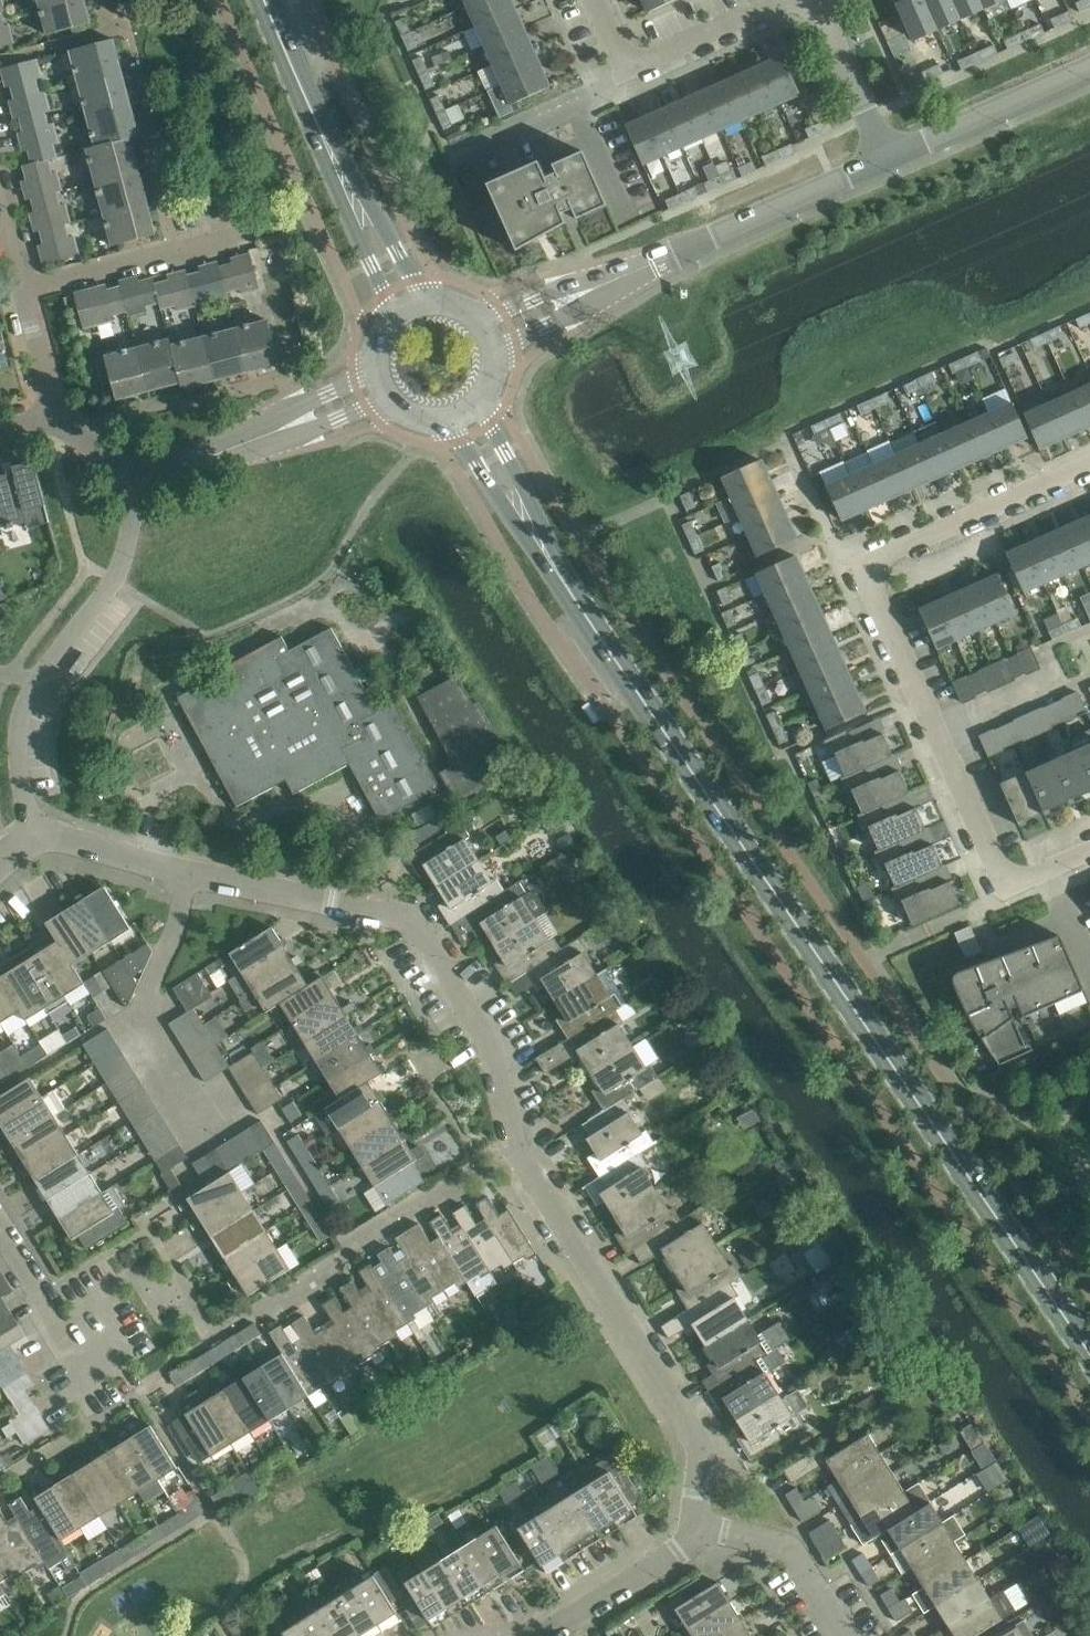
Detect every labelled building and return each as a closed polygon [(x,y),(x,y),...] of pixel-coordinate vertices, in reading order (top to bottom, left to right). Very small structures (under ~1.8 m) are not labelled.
[(38,1),(46,34),(90,23),(84,0),(43,0),(38,1)] [(466,6),(475,26),(513,8),(510,0),(480,0),(466,6)] [(649,12),(650,12),(650,10),(673,0),(644,0),(649,12)] [(912,37),(913,38),(936,27),(924,0),(909,0),(898,5),(912,37)] [(936,27),(960,17),(952,0),(924,0),(936,27)] [(960,17),(983,7),(980,0),(952,0),(960,17)] [(983,7),(988,19),(1011,9),(1007,0),(980,0),(983,7)] [(1089,6),(1089,0),(1080,0),(1075,3),(1079,12),(1089,6)] [(513,8),(475,26),(484,45),(522,28),(513,8)] [(1072,20),(1068,11),(1050,19),(1054,28),(1072,20)] [(0,16),(0,46),(13,43),(8,24),(2,25),(0,16)] [(404,17),(395,21),(401,35),(410,31),(404,17)] [(1026,41),(1044,32),(1040,23),(1021,32),(1026,41)] [(522,28),(484,45),(493,65),(531,47),(522,28)] [(410,31),(401,35),(408,50),(417,46),(413,37),(410,31)] [(1003,40),(1007,49),(1026,41),(1021,32),(1003,40)] [(69,50),(78,82),(121,71),(113,38),(69,50)] [(993,44),(975,52),(980,62),(998,54),(993,44)] [(531,47),(493,65),(501,84),(540,67),(531,47)] [(435,65),(452,59),(449,50),(432,57),(435,65)] [(980,62),(975,52),(957,61),(961,70),(980,62)] [(421,56),(412,60),(419,75),(428,70),(421,56)] [(762,65),(779,104),(799,95),(783,58),(784,57),(784,56),(762,65)] [(40,77),(35,59),(1,68),(6,87),(11,85),(15,98),(39,92),(35,79),(40,77)] [(925,81),(943,73),(939,63),(921,72),(925,81)] [(762,65),(743,74),(760,112),(779,104),(762,65)] [(540,67),(501,84),(487,91),(500,117),(514,111),(510,104),(548,87),(548,88),(549,88),(540,67)] [(428,70),(419,75),(425,89),(435,85),(428,70)] [(130,103),(121,71),(78,82),(86,114),(130,103)] [(743,74),(724,83),(741,121),(760,112),(743,74)] [(704,91),(721,130),(741,121),(724,83),(704,91)] [(20,117),(23,130),(47,124),(44,113),(49,112),(44,91),(39,92),(15,98),(10,100),(15,119),(20,117)] [(704,91),(685,100),(702,138),(721,130),(704,91)] [(439,94),(430,98),(437,114),(446,110),(439,94)] [(685,100),(666,109),(683,147),(702,138),(685,100)] [(139,135),(130,103),(86,114),(95,146),(130,137),(130,138),(139,135)] [(437,114),(443,128),(454,123),(448,109),(446,110),(437,114)] [(666,109),(646,117),(663,156),(683,147),(666,109)] [(626,128),(643,165),(663,156),(646,117),(625,127),(626,128)] [(819,122),(813,125),(805,129),(809,138),(823,132),(819,122)] [(52,123),(47,124),(23,130),(18,132),(23,151),(28,149),(32,163),(47,160),(56,157),(52,143),(57,142),(52,123)] [(95,146),(86,148),(95,181),(139,169),(130,138),(130,137),(95,146)] [(792,144),(777,150),(781,159),(795,152),(792,146),(792,144)] [(777,150),(762,157),(766,165),(781,159),(777,150)] [(538,160),(486,183),(516,250),(566,223),(561,213),(572,208),(576,219),(607,205),(583,151),(552,164),(556,172),(546,177),(538,160)] [(32,163),(23,165),(27,179),(22,181),(27,199),(32,198),(56,192),(61,190),(56,172),(51,173),(47,160),(32,163)] [(753,161),(738,168),(742,176),(757,170),(753,161)] [(713,163),(703,167),(708,178),(709,180),(704,183),(708,192),(723,185),(718,174),(714,166),(713,163)] [(95,181),(103,213),(147,201),(139,169),(95,181)] [(722,172),(718,174),(723,185),(737,179),(733,170),(731,171),(723,174),(722,172)] [(695,187),(680,193),(684,202),(698,196),(695,187)] [(59,205),(56,192),(32,198),(36,211),(30,213),(35,231),(41,230),(64,224),(69,222),(64,204),(59,205)] [(680,193),(665,200),(669,209),(684,202),(680,193)] [(155,234),(147,201),(103,213),(112,245),(155,234)] [(64,224),(41,230),(44,243),(39,245),(44,263),(78,254),(73,236),(68,237),(64,224)] [(219,267),(226,291),(239,287),(240,292),(259,287),(250,253),(231,258),(233,263),(219,267)] [(187,275),(193,299),(207,296),(208,301),(227,296),(226,291),(219,267),(218,262),(199,267),(200,272),(187,275)] [(155,284),(159,302),(160,308),(175,304),(176,310),(195,305),(193,299),(187,275),(186,270),(167,275),(168,280),(155,284)] [(119,281),(120,286),(126,310),(128,316),(147,311),(145,305),(159,302),(155,284),(153,277),(139,281),(138,276),(119,281)] [(126,310),(120,286),(107,290),(106,285),(74,293),(83,327),(115,319),(113,314),(126,310)] [(1075,319),(1079,327),(1089,322),(1089,312),(1075,319)] [(267,319),(235,328),(246,372),(279,363),(267,319)] [(1044,332),(1048,341),(1062,335),(1058,326),(1044,332)] [(10,365),(0,327),(0,367),(10,365)] [(214,380),(246,372),(235,328),(203,336),(214,380)] [(1044,332),(1030,339),(1033,348),(1048,341),(1044,332)] [(203,336),(171,345),(180,382),(182,389),(214,380),(203,336)] [(169,338),(137,347),(148,391),(180,382),(171,345),(169,338)] [(104,356),(114,393),(116,399),(148,391),(137,347),(104,356)] [(978,351),(962,358),(967,367),(982,360),(978,351)] [(999,358),(1003,367),(1018,361),(1013,352),(999,358)] [(962,358),(948,364),(953,373),(967,367),(962,358)] [(932,371),(916,378),(921,388),(936,381),(932,371)] [(916,378),(903,385),(907,394),(921,388),(916,378)] [(1089,424),(1089,384),(1071,393),(1085,426),(1089,424)] [(886,392),(870,399),(875,408),(890,401),(886,392)] [(1071,393),(1048,403),(1062,437),(1085,426),(1071,393)] [(870,399),(857,405),(861,415),(875,408),(870,399)] [(1025,434),(1011,403),(988,414),(1002,446),(1028,435),(1027,433),(1025,434)] [(1062,437),(1048,403),(1024,414),(1039,447),(1062,437)] [(840,413),(824,420),(829,429),(844,422),(840,413)] [(1002,446),(988,414),(965,424),(979,457),(1002,446)] [(824,420),(811,426),(815,435),(829,429),(824,420)] [(936,423),(913,433),(919,445),(933,477),(956,467),(942,435),(936,423)] [(979,457),(965,424),(942,435),(956,467),(979,457)] [(933,477),(919,445),(896,455),(910,487),(933,477)] [(867,454),(844,464),(864,508),(887,498),(873,466),(867,454)] [(910,487),(896,455),(873,466),(887,498),(910,487)] [(758,460),(721,477),(730,497),(769,480),(760,458),(758,459),(758,460)] [(26,521),(28,527),(49,522),(33,460),(12,466),(13,472),(0,475),(0,527),(26,521)] [(844,462),(820,472),(832,498),(835,505),(840,516),(839,517),(840,519),(864,508),(844,464),(844,462)] [(769,480),(730,497),(739,517),(778,499),(769,480)] [(679,496),(686,510),(695,506),(689,491),(679,496)] [(778,499),(739,517),(748,536),(786,518),(778,499)] [(786,518),(748,536),(757,556),(794,539),(794,540),(796,540),(786,518)] [(1089,563),(1089,530),(1085,519),(1066,528),(1083,566),(1089,563)] [(681,524),(688,540),(697,536),(691,520),(681,524)] [(1064,575),(1083,566),(1066,528),(1046,536),(1064,575)] [(688,540),(695,554),(704,550),(697,536),(688,540)] [(1044,583),(1064,575),(1046,536),(1027,545),(1044,583)] [(1024,592),(1044,583),(1027,545),(1006,554),(1007,556),(1008,556),(1024,592)] [(793,556),(756,573),(765,593),(804,576),(794,554),(792,555),(793,556)] [(711,566),(718,581),(727,577),(720,562),(711,566)] [(978,584),(996,622),(1016,613),(999,577),(1001,576),(1000,574),(978,584)] [(804,576),(765,593),(774,612),(812,595),(804,576)] [(0,581),(0,600),(8,598),(4,580),(0,581)] [(959,593),(976,631),(996,622),(978,584),(959,593)] [(733,601),(726,586),(716,590),(723,605),(733,601)] [(939,601),(957,639),(976,631),(959,593),(939,601)] [(812,595),(774,612),(783,632),(821,614),(812,595)] [(937,648),(938,648),(957,639),(939,601),(919,610),(920,612),(921,612),(937,648)] [(736,623),(730,609),(721,613),(728,627),(736,623)] [(821,614),(783,632),(791,651),(830,634),(821,614)] [(1078,617),(1063,624),(1067,633),(1082,626),(1078,617)] [(1067,633),(1063,624),(1048,630),(1052,639),(1067,633)] [(281,636),(224,666),(226,670),(177,696),(236,806),(273,786),(269,779),(282,772),(293,794),(349,763),(380,820),(438,788),(392,703),(377,711),(331,627),(289,650),(281,636)] [(731,637),(738,651),(747,647),(741,632),(731,637)] [(830,634),(791,651),(800,670),(838,653),(830,634)] [(754,662),(747,647),(738,651),(745,666),(754,662)] [(838,653),(800,670),(808,690),(847,673),(838,653)] [(1017,654),(1006,659),(1014,678),(1026,673),(1017,654)] [(976,695),(987,690),(978,671),(967,676),(976,695)] [(758,672),(749,676),(756,690),(765,686),(758,672)] [(847,673),(808,690),(817,709),(856,692),(847,673)] [(427,691),(417,696),(423,706),(419,708),(427,724),(431,722),(443,745),(454,764),(439,772),(455,802),(515,771),(478,701),(473,704),(457,674),(427,691)] [(765,686),(756,690),(762,705),(771,701),(765,686)] [(856,692),(817,709),(826,729),(863,713),(863,714),(865,713),(856,692)] [(1053,703),(1061,722),(1070,718),(1062,699),(1053,703)] [(1043,707),(1051,726),(1061,722),(1053,703),(1043,707)] [(776,710),(766,714),(773,729),(782,725),(776,710)] [(1013,744),(1022,739),(1014,720),(1004,725),(1013,744)] [(782,725),(773,729),(779,744),(789,740),(782,725)] [(1004,725),(994,729),(1003,748),(1013,744),(1004,725)] [(831,756),(821,760),(830,782),(841,777),(894,753),(892,754),(883,733),(864,741),(863,740),(857,742),(851,730),(852,729),(852,728),(852,727),(824,740),(831,756)] [(1069,740),(1070,742),(1074,750),(1089,787),(1089,730),(1069,740)] [(1069,802),(1067,799),(1073,797),(1073,798),(1089,791),(1089,787),(1073,750),(1049,761),(1068,803),(1069,802)] [(852,790),(862,812),(910,790),(909,791),(899,770),(881,778),(880,776),(873,779),(868,767),(894,755),(894,753),(841,777),(848,792),(852,790)] [(1044,814),(1045,813),(1043,810),(1048,808),(1049,809),(1066,801),(1067,803),(1068,803),(1049,761),(1025,771),(1044,814)] [(1025,771),(1000,783),(1019,825),(1021,824),(1019,821),(1024,818),(1025,820),(1042,812),(1043,814),(1044,814),(1025,771)] [(817,779),(808,783),(811,790),(820,786),(817,779)] [(869,827),(878,849),(927,827),(925,828),(916,807),(897,815),(896,813),(890,816),(884,804),(911,792),(910,790),(862,812),(857,814),(864,829),(869,827)] [(432,803),(412,814),(418,825),(420,828),(434,820),(439,817),(437,814),(432,803)] [(410,830),(401,836),(405,842),(409,849),(440,830),(436,823),(434,820),(420,828),(410,830)] [(428,871),(437,885),(478,860),(465,839),(470,836),(463,824),(465,823),(464,821),(404,858),(405,860),(409,858),(416,868),(420,866),(425,873),(428,871)] [(886,864),(895,886),(944,864),(942,864),(933,844),(914,852),(913,850),(907,853),(901,841),(928,829),(927,827),(878,849),(874,851),(881,866),(886,864)] [(569,833),(558,840),(565,852),(575,846),(576,846),(569,833)] [(849,846),(841,849),(847,862),(855,858),(849,846)] [(447,926),(451,924),(465,915),(503,890),(496,878),(491,881),(478,860),(437,885),(446,900),(443,902),(447,909),(443,912),(450,922),(446,925),(447,926)] [(898,903),(902,901),(913,924),(961,902),(960,901),(959,901),(949,881),(931,889),(930,887),(924,890),(918,878),(944,865),(944,864),(895,886),(891,888),(898,903)] [(503,890),(465,915),(451,924),(459,936),(473,927),(478,934),(485,929),(494,944),(535,918),(544,912),(543,911),(545,906),(536,892),(531,891),(530,890),(526,893),(519,882),(522,881),(521,879),(503,890)] [(869,883),(858,888),(864,900),(874,895),(869,883)] [(105,886),(84,898),(110,940),(130,928),(105,886)] [(78,902),(65,910),(91,952),(110,940),(84,898),(83,895),(76,899),(78,902)] [(874,898),(864,902),(869,912),(874,909),(876,903),(874,898)] [(57,911),(59,914),(45,923),(51,932),(72,964),(91,952),(65,910),(63,907),(57,911)] [(507,981),(503,983),(504,985),(508,983),(527,971),(560,948),(553,936),(548,939),(535,918),(494,944),(503,958),(500,960),(504,968),(500,970),(507,981)] [(229,980),(284,946),(283,945),(286,943),(283,937),(280,939),(271,926),(230,952),(242,971),(229,980)] [(956,932),(965,957),(979,951),(974,937),(967,939),(964,930),(956,932)] [(72,964),(51,932),(32,944),(68,1001),(64,994),(84,982),(72,964)] [(980,1032),(984,1030),(986,1034),(981,1038),(987,1047),(993,1056),(999,1065),(1033,1050),(1032,1048),(1028,1050),(1013,1017),(1014,1017),(1013,1015),(1012,1016),(1011,1012),(1009,1008),(1018,1004),(1023,1016),(1084,989),(1060,934),(997,957),(1001,964),(992,968),(989,962),(988,960),(959,971),(957,972),(955,974),(954,975),(953,977),(953,978),(953,980),(953,981),(953,982),(961,1000),(969,1017),(979,1034),(980,1033),(980,1032)] [(538,990),(546,985),(555,999),(596,974),(583,953),(587,950),(580,938),(583,936),(582,935),(560,948),(527,971),(508,983),(515,994),(534,983),(538,990)] [(147,943),(122,959),(126,966),(132,975),(145,967),(152,951),(147,943)] [(68,1001),(32,944),(13,956),(49,1013),(68,1001)] [(241,999),(296,965),(295,964),(298,962),(294,956),(291,958),(284,946),(229,980),(241,999)] [(49,1013),(13,956),(0,964),(0,978),(19,1010),(25,1019),(44,1007),(48,1014),(49,1013)] [(132,975),(126,966),(122,959),(103,971),(105,974),(112,985),(125,1006),(129,1004),(138,984),(132,975)] [(260,1000),(267,1011),(281,1002),(321,976),(317,970),(304,978),(296,965),(241,999),(239,1000),(245,1010),(260,1000)] [(668,967),(653,976),(658,983),(672,975),(668,967)] [(596,974),(555,999),(564,1014),(561,1016),(565,1023),(561,1026),(568,1037),(615,1009),(626,1002),(605,968),(596,974)] [(205,984),(198,972),(173,987),(180,999),(205,984)] [(105,974),(85,986),(92,997),(112,985),(105,974)] [(281,1002),(293,1022),(335,996),(327,982),(326,982),(322,976),(321,976),(281,1002)] [(672,976),(663,981),(672,997),(682,991),(672,976)] [(19,1010),(0,978),(0,1021),(19,1010)] [(187,1011),(194,1007),(212,996),(205,984),(180,999),(187,1011)] [(335,996),(293,1022),(305,1041),(347,1015),(357,1008),(353,1002),(343,1008),(335,996)] [(93,1026),(106,1018),(100,1007),(86,1015),(93,1026)] [(194,1007),(187,1011),(168,1023),(176,1035),(201,1019),(194,1007)] [(693,1008),(680,1016),(689,1029),(701,1021),(693,1008)] [(582,1057),(590,1071),(631,1045),(618,1024),(623,1021),(615,1009),(568,1037),(535,1058),(536,1060),(537,1059),(546,1072),(571,1057),(574,1062),(582,1057)] [(347,1015),(305,1041),(317,1060),(359,1034),(364,1031),(360,1025),(355,1027),(347,1015)] [(183,1046),(208,1031),(201,1019),(176,1035),(183,1046)] [(76,1026),(62,1034),(67,1043),(81,1034),(76,1026)] [(58,1027),(37,1040),(47,1055),(67,1043),(62,1034),(58,1027)] [(115,1040),(107,1028),(82,1044),(90,1055),(115,1040)] [(190,1058),(215,1042),(208,1031),(183,1046),(190,1058)] [(371,1053),(359,1034),(317,1060),(328,1079),(371,1053)] [(90,1055),(95,1064),(97,1067),(122,1052),(115,1040),(90,1055)] [(222,1054),(216,1043),(215,1042),(190,1058),(197,1070),(222,1054)] [(601,1112),(660,1075),(659,1073),(657,1075),(649,1064),(645,1067),(631,1045),(590,1071),(599,1085),(596,1087),(601,1095),(597,1098),(603,1109),(600,1111),(601,1112)] [(23,1059),(16,1048),(3,1056),(10,1067),(23,1059)] [(36,1051),(23,1059),(28,1067),(41,1059),(36,1051)] [(260,1062),(253,1051),(229,1065),(228,1067),(235,1078),(260,1062)] [(129,1063),(122,1052),(97,1067),(104,1079),(129,1063)] [(340,1098),(369,1082),(383,1073),(382,1072),(387,1069),(383,1063),(379,1066),(371,1053),(328,1079),(340,1098)] [(205,1081),(228,1067),(229,1065),(222,1054),(197,1070),(205,1081)] [(267,1074),(263,1067),(260,1062),(235,1078),(242,1090),(267,1074)] [(104,1079),(107,1083),(111,1091),(136,1075),(129,1063),(104,1079)] [(267,1074),(242,1090),(250,1101),(275,1086),(267,1074)] [(144,1087),(136,1075),(111,1091),(118,1102),(144,1087)] [(0,1095),(0,1122),(41,1097),(29,1077),(0,1095)] [(327,1107),(316,1114),(328,1133),(329,1134),(339,1127),(381,1102),(380,1100),(383,1098),(380,1093),(377,1095),(369,1082),(340,1098),(341,1099),(327,1107)] [(275,1086),(250,1101),(257,1113),(282,1098),(275,1086)] [(144,1087),(118,1102),(126,1114),(151,1098),(144,1087)] [(3,1129),(11,1142),(53,1116),(65,1109),(53,1090),(41,1097),(0,1122),(0,1131),(3,1129)] [(126,1114),(130,1121),(133,1126),(158,1110),(151,1098),(126,1114)] [(589,1136),(583,1139),(584,1141),(587,1139),(596,1152),(592,1154),(597,1162),(593,1164),(600,1176),(639,1153),(657,1142),(656,1141),(653,1142),(646,1131),(641,1134),(628,1113),(632,1111),(624,1098),(601,1112),(588,1120),(595,1132),(589,1136)] [(290,1102),(281,1108),(289,1121),(298,1115),(290,1102)] [(339,1127),(351,1146),(393,1121),(392,1120),(395,1118),(392,1112),(389,1114),(381,1102),(339,1127)] [(754,1109),(742,1116),(749,1128),(761,1122),(754,1109)] [(165,1122),(158,1110),(133,1126),(140,1137),(165,1122)] [(15,1149),(23,1161),(65,1135),(53,1116),(11,1142),(5,1146),(7,1149),(13,1150),(15,1149)] [(261,1119),(248,1127),(263,1149),(275,1141),(261,1119)] [(351,1146),(363,1165),(405,1140),(409,1137),(405,1131),(401,1133),(393,1121),(351,1146)] [(165,1122),(140,1137),(148,1149),(173,1133),(165,1122)] [(248,1127),(237,1134),(251,1156),(263,1149),(248,1127)] [(148,1149),(154,1160),(155,1161),(180,1145),(173,1133),(148,1149)] [(226,1141),(240,1163),(251,1156),(237,1134),(226,1141)] [(286,1140),(295,1154),(306,1147),(297,1134),(286,1140)] [(27,1168),(35,1180),(77,1154),(65,1135),(23,1161),(17,1165),(19,1168),(24,1170),(27,1168)] [(229,1171),(229,1170),(240,1163),(226,1141),(215,1148),(229,1171)] [(425,1157),(420,1150),(412,1155),(405,1142),(362,1168),(387,1207),(426,1183),(414,1164),(425,1157)] [(187,1157),(180,1145),(155,1161),(162,1173),(171,1167),(187,1157)] [(306,1147),(295,1154),(303,1167),(314,1160),(306,1147)] [(204,1155),(218,1178),(229,1171),(215,1148),(204,1155)] [(277,1168),(288,1162),(279,1148),(268,1155),(277,1168)] [(602,1202),(605,1200),(614,1214),(655,1189),(642,1168),(647,1166),(639,1153),(600,1176),(581,1187),(582,1189),(586,1187),(593,1198),(597,1195),(602,1202)] [(39,1186),(47,1199),(89,1173),(77,1154),(35,1180),(32,1182),(36,1188),(39,1186)] [(192,1163),(206,1185),(218,1178),(204,1155),(192,1163)] [(785,1156),(774,1163),(780,1173),(791,1166),(785,1156)] [(171,1167),(162,1173),(173,1192),(183,1186),(171,1167)] [(280,1174),(289,1188),(300,1181),(291,1168),(280,1174)] [(200,1217),(242,1190),(229,1170),(229,1171),(218,1178),(206,1185),(181,1201),(186,1208),(193,1204),(200,1217)] [(311,1179),(319,1192),(330,1185),(321,1172),(311,1179)] [(51,1206),(59,1219),(101,1193),(89,1173),(47,1199),(44,1201),(48,1208),(51,1206)] [(297,1201),(308,1194),(300,1181),(289,1188),(297,1201)] [(101,1193),(59,1219),(71,1239),(77,1235),(86,1249),(127,1223),(128,1223),(127,1222),(119,1209),(126,1205),(113,1185),(101,1193)] [(338,1198),(330,1185),(319,1192),(327,1205),(338,1198)] [(624,1256),(633,1250),(681,1220),(673,1208),(669,1211),(655,1189),(614,1214),(623,1229),(620,1231),(624,1238),(620,1241),(627,1252),(623,1254),(624,1256)] [(205,1224),(212,1236),(254,1210),(242,1190),(200,1217),(194,1220),(198,1227),(205,1224)] [(702,1194),(694,1198),(700,1207),(707,1202),(702,1194)] [(527,1259),(536,1253),(509,1209),(499,1215),(487,1195),(475,1203),(485,1218),(513,1263),(525,1255),(527,1259)] [(666,1257),(675,1270),(716,1244),(703,1225),(716,1217),(708,1205),(709,1204),(708,1203),(681,1220),(633,1250),(641,1263),(655,1255),(659,1261),(666,1257)] [(452,1212),(461,1227),(490,1272),(502,1264),(504,1268),(513,1263),(485,1218),(476,1224),(464,1204),(452,1212)] [(304,1213),(313,1226),(324,1220),(315,1206),(304,1213)] [(212,1236),(224,1255),(266,1229),(254,1210),(212,1236)] [(441,1213),(430,1221),(429,1221),(438,1236),(467,1281),(474,1292),(494,1279),(490,1272),(461,1227),(453,1233),(441,1213)] [(321,1239),(331,1232),(324,1220),(313,1226),(321,1239)] [(418,1222),(406,1230),(443,1290),(456,1282),(458,1286),(467,1281),(438,1236),(430,1242),(418,1222)] [(829,1223),(818,1230),(825,1241),(836,1234),(829,1223)] [(224,1255),(236,1274),(278,1248),(266,1229),(224,1255)] [(407,1256),(398,1261),(425,1306),(435,1300),(432,1297),(443,1290),(406,1230),(395,1237),(407,1256)] [(685,1294),(681,1297),(688,1309),(731,1284),(745,1275),(744,1273),(742,1275),(734,1264),(730,1267),(716,1244),(675,1270),(684,1285),(681,1287),(685,1294)] [(388,1246),(376,1254),(388,1273),(380,1278),(407,1323),(413,1319),(416,1317),(414,1313),(425,1306),(398,1261),(388,1246)] [(278,1248),(236,1274),(231,1277),(235,1284),(240,1280),(249,1294),(290,1268),(278,1248)] [(753,1250),(741,1258),(749,1270),(760,1262),(753,1250)] [(370,1290),(363,1294),(390,1339),(398,1334),(395,1330),(407,1323),(380,1278),(370,1263),(358,1270),(370,1290)] [(834,1273),(822,1281),(828,1292),(841,1284),(834,1273)] [(0,1281),(0,1297),(13,1289),(6,1277),(0,1281)] [(353,1278),(353,1279),(341,1286),(353,1305),(344,1311),(371,1355),(379,1350),(377,1347),(390,1339),(363,1294),(353,1278)] [(541,1284),(531,1290),(536,1298),(537,1300),(547,1294),(546,1292),(541,1284)] [(697,1331),(706,1345),(747,1319),(734,1299),(739,1296),(731,1284),(688,1309),(661,1326),(669,1339),(685,1329),(690,1336),(697,1331)] [(334,1322),(325,1327),(353,1372),(361,1367),(358,1363),(371,1355),(344,1311),(335,1295),(323,1303),(334,1322)] [(524,1310),(516,1314),(521,1323),(529,1319),(524,1310)] [(19,1323),(11,1312),(0,1319),(0,1335),(19,1323)] [(292,1321),(302,1337),(330,1381),(340,1374),(343,1378),(353,1372),(325,1327),(316,1333),(304,1314),(292,1321)] [(413,1319),(407,1323),(413,1333),(417,1340),(424,1336),(420,1329),(413,1319)] [(498,1325),(503,1333),(512,1327),(508,1319),(498,1325)] [(713,1373),(702,1380),(709,1391),(720,1384),(775,1348),(790,1339),(779,1321),(757,1335),(747,1319),(706,1345),(715,1360),(712,1362),(717,1370),(713,1372),(713,1373)] [(261,1333),(254,1322),(241,1330),(247,1341),(261,1333)] [(26,1335),(19,1323),(0,1335),(0,1352),(26,1335)] [(281,1323),(269,1330),(282,1352),(283,1352),(306,1391),(317,1383),(338,1417),(348,1411),(330,1381),(302,1337),(293,1342),(281,1323)] [(241,1345),(235,1334),(221,1342),(228,1353),(241,1345)] [(221,1342),(208,1350),(215,1361),(228,1353),(221,1342)] [(728,1406),(737,1420),(778,1394),(765,1373),(784,1362),(775,1348),(720,1384),(705,1393),(706,1394),(709,1392),(716,1403),(720,1401),(725,1408),(728,1406)] [(308,1394),(306,1391),(283,1352),(282,1352),(263,1364),(288,1406),(308,1394)] [(407,1362),(411,1369),(423,1362),(418,1354),(407,1362)] [(203,1368),(196,1357),(183,1366),(190,1377),(203,1368)] [(928,1358),(926,1358),(922,1380),(926,1381),(938,1373),(928,1358)] [(27,1371),(20,1359),(0,1371),(0,1383),(2,1386),(27,1371)] [(243,1376),(269,1418),(288,1406),(263,1364),(243,1376)] [(183,1366),(170,1374),(177,1385),(190,1377),(183,1366)] [(27,1371),(2,1386),(10,1399),(35,1383),(27,1371)] [(250,1430),(269,1418),(243,1376),(224,1388),(250,1430)] [(939,1376),(930,1382),(935,1389),(941,1390),(947,1387),(939,1376)] [(230,1442),(250,1430),(224,1388),(220,1391),(218,1388),(211,1392),(213,1395),(205,1400),(200,1392),(200,1393),(230,1442)] [(185,1413),(173,1421),(199,1462),(211,1454),(230,1442),(200,1393),(191,1398),(180,1405),(185,1413)] [(751,1460),(807,1424),(806,1422),(804,1424),(796,1413),(792,1416),(778,1394),(737,1420),(746,1434),(743,1437),(748,1444),(743,1447),(750,1458),(751,1460)] [(872,1395),(854,1406),(862,1420),(880,1408),(872,1395)] [(16,1431),(42,1415),(34,1403),(9,1419),(11,1422),(2,1427),(7,1436),(16,1431)] [(42,1415),(16,1431),(24,1443),(49,1427),(42,1415)] [(552,1422),(546,1426),(555,1439),(561,1435),(552,1422)] [(971,1422),(960,1429),(971,1448),(983,1441),(971,1422)] [(151,1424),(131,1437),(157,1479),(177,1466),(151,1424)] [(128,1432),(122,1436),(125,1441),(112,1449),(138,1491),(145,1502),(164,1490),(157,1479),(131,1437),(128,1432)] [(820,1446),(783,1469),(784,1471),(791,1483),(822,1463),(826,1470),(831,1467),(838,1479),(880,1453),(867,1433),(836,1452),(827,1458),(820,1446)] [(105,1453),(93,1461),(119,1503),(138,1491),(112,1449),(108,1443),(102,1447),(105,1453)] [(838,1479),(827,1485),(839,1504),(892,1472),(880,1453),(838,1479)] [(0,1454),(0,1469),(9,1463),(4,1454),(1,1456),(0,1454)] [(119,1503),(93,1461),(90,1456),(71,1468),(99,1515),(119,1503)] [(602,1459),(583,1470),(584,1472),(590,1482),(618,1527),(619,1527),(613,1518),(619,1514),(624,1523),(637,1515),(630,1504),(641,1497),(620,1463),(609,1470),(602,1459)] [(80,1527),(99,1515),(71,1468),(64,1472),(67,1477),(54,1485),(80,1527)] [(1000,1469),(994,1473),(1001,1484),(1007,1480),(1000,1469)] [(230,1482),(242,1501),(260,1490),(248,1470),(230,1482)] [(839,1504),(851,1524),(859,1519),(904,1491),(892,1472),(839,1504)] [(45,1517),(48,1521),(60,1539),(80,1527),(54,1485),(52,1480),(45,1484),(48,1489),(34,1497),(46,1517),(45,1517)] [(1008,1480),(997,1487),(1002,1494),(1013,1487),(1008,1480)] [(582,1487),(572,1493),(600,1538),(601,1538),(595,1529),(601,1526),(606,1535),(618,1527),(590,1482),(582,1487)] [(859,1519),(851,1524),(863,1543),(876,1535),(929,1501),(918,1483),(904,1491),(859,1519)] [(785,1494),(793,1507),(804,1500),(796,1487),(785,1494)] [(572,1493),(554,1504),(582,1549),(583,1549),(577,1540),(583,1537),(588,1546),(600,1538),(572,1493)] [(657,1493),(647,1498),(653,1508),(662,1502),(657,1493)] [(793,1507),(801,1520),(821,1507),(813,1494),(804,1500),(793,1507)] [(21,1496),(9,1503),(16,1514),(15,1515),(25,1530),(46,1563),(49,1568),(61,1561),(67,1572),(77,1566),(60,1539),(48,1521),(39,1526),(30,1512),(27,1507),(21,1496)] [(200,1499),(178,1513),(185,1524),(207,1510),(200,1499)] [(889,1554),(942,1521),(929,1501),(876,1535),(889,1554)] [(554,1504),(536,1515),(564,1561),(565,1560),(559,1551),(564,1548),(570,1557),(582,1549),(554,1504)] [(23,1573),(35,1565),(37,1569),(46,1563),(25,1530),(16,1535),(7,1520),(0,1509),(0,1536),(23,1573)] [(166,1536),(185,1524),(178,1513),(159,1525),(166,1536)] [(953,1514),(942,1521),(889,1554),(900,1573),(912,1566),(954,1540),(965,1533),(953,1514)] [(536,1515),(517,1527),(545,1573),(547,1571),(541,1563),(546,1560),(552,1568),(564,1561),(536,1515)] [(829,1519),(809,1532),(817,1545),(837,1532),(829,1519)] [(427,1520),(420,1525),(425,1533),(432,1529),(427,1520)] [(496,1524),(477,1536),(505,1581),(506,1581),(500,1572),(506,1568),(511,1578),(524,1570),(496,1524)] [(159,1525),(140,1537),(147,1548),(166,1536),(159,1525)] [(837,1532),(817,1545),(825,1558),(846,1545),(837,1532)] [(11,1574),(14,1578),(23,1573),(0,1536),(0,1581),(11,1574)] [(459,1547),(487,1592),(505,1581),(477,1536),(459,1547)] [(147,1548),(140,1537),(126,1546),(133,1556),(147,1548)] [(965,1559),(954,1540),(912,1566),(924,1585),(965,1559)] [(459,1547),(441,1559),(469,1604),(470,1603),(464,1594),(470,1591),(475,1600),(487,1592),(459,1547)] [(860,1572),(871,1565),(862,1552),(851,1559),(860,1572)] [(109,1572),(121,1564),(115,1553),(102,1561),(109,1572)] [(441,1559),(423,1570),(451,1615),(452,1614),(446,1605),(452,1602),(457,1611),(469,1604),(441,1559)] [(977,1579),(965,1559),(924,1585),(912,1592),(924,1612),(936,1605),(977,1579)] [(109,1572),(102,1561),(88,1570),(95,1580),(109,1572)] [(879,1579),(871,1565),(860,1572),(868,1585),(879,1579)] [(423,1570),(404,1582),(412,1594),(429,1621),(432,1627),(434,1626),(428,1617),(433,1614),(439,1623),(451,1615),(423,1570)] [(401,1619),(373,1574),(354,1586),(382,1631),(383,1630),(377,1621),(383,1618),(389,1627),(401,1619)] [(726,1594),(717,1581),(706,1588),(699,1576),(668,1595),(688,1627),(729,1601),(729,1600),(732,1598),(728,1593),(726,1594)] [(394,1578),(382,1585),(392,1602),(404,1595),(394,1578)] [(977,1579),(936,1605),(948,1624),(989,1598),(977,1579)] [(354,1586),(336,1597),(361,1635),(362,1635),(360,1633),(365,1629),(369,1635),(374,1635),(382,1631),(354,1586)] [(888,1607),(899,1601),(891,1587),(880,1594),(888,1607)] [(948,1624),(955,1635),(973,1635),(1002,1618),(1015,1609),(1003,1590),(989,1598),(948,1624)] [(318,1609),(335,1635),(361,1635),(336,1597),(318,1609)] [(899,1601),(888,1607),(896,1621),(912,1611),(904,1598),(899,1601)] [(693,1635),(716,1635),(741,1620),(729,1601),(688,1627),(693,1635)] [(318,1609),(300,1620),(310,1635),(335,1635),(318,1609)] [(243,1615),(228,1624),(235,1635),(250,1626),(243,1615)] [(300,1620),(293,1625),(281,1632),(284,1635),(310,1635),(300,1620)] [(716,1635),(751,1635),(741,1620),(716,1635)] [(1024,1620),(998,1635),(1034,1635),(1024,1620)]
